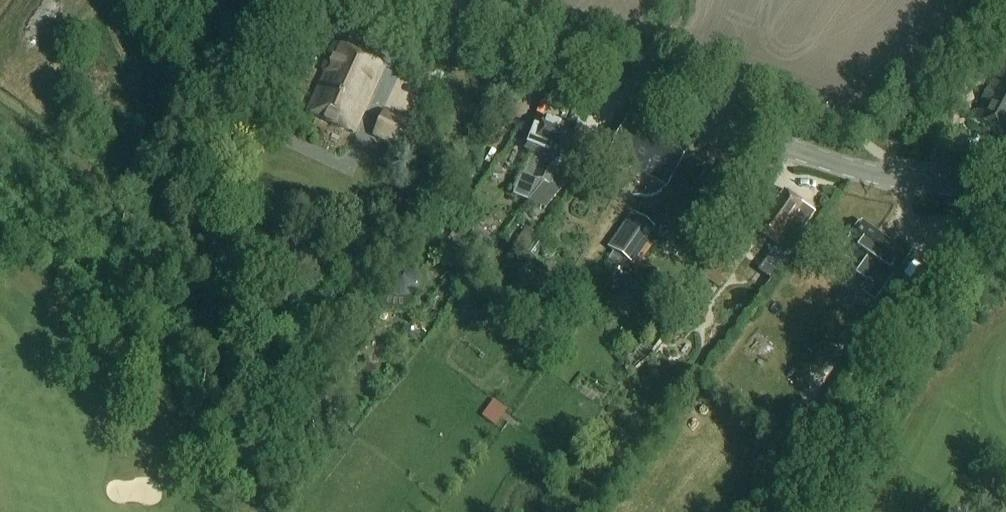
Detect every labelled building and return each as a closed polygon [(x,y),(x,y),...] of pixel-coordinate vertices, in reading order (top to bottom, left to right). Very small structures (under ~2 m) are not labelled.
[(321,71),(326,73),(308,113),(353,133),(383,67),(334,44),(321,71)] [(1005,125),(1005,59),(973,118),(1001,134),(1005,125)] [(421,128),(386,111),(374,137),(409,153),(421,128)] [(554,162),(566,130),(566,129),(545,121),(542,128),(535,125),(525,150),(541,157),(532,180),(526,177),(519,196),(532,201),(540,183),(543,184),(552,162),(554,162)] [(554,162),(552,162),(543,184),(554,189),(563,166),(572,169),(578,154),(577,153),(586,131),(568,124),(566,129),(566,130),(554,162)] [(609,154),(667,185),(684,153),(659,140),(655,147),(622,129),(609,154)] [(685,184),(661,223),(676,232),(693,203),(728,224),(754,181),(728,166),(721,176),(715,172),(702,195),(685,184)] [(778,201),(772,197),(752,227),(778,245),(759,273),(772,282),(806,235),(802,232),(814,213),(784,192),(778,201)] [(635,264),(660,229),(641,216),(634,211),(609,246),(616,251),(635,264)] [(892,245),(861,223),(843,249),(889,282),(913,250),(897,238),(892,245)] [(488,246),(495,234),(478,224),(471,236),(488,246)] [(523,256),(537,236),(527,228),(512,248),(523,256)] [(735,232),(728,243),(743,254),(751,243),(735,232)] [(933,250),(907,279),(925,295),(951,266),(933,250)] [(622,258),(618,264),(628,271),(632,265),(631,264),(622,258)] [(727,278),(711,267),(703,278),(719,290),(727,278)] [(398,314),(405,313),(411,308),(415,303),(416,296),(421,288),(422,282),(420,273),(417,268),(404,280),(377,304),(380,307),(385,310),(392,313),(398,314)] [(431,333),(419,324),(412,332),(424,342),(431,333)] [(851,360),(819,405),(836,417),(868,373),(851,360)] [(502,429),(514,412),(494,398),(481,414),(502,429)]
